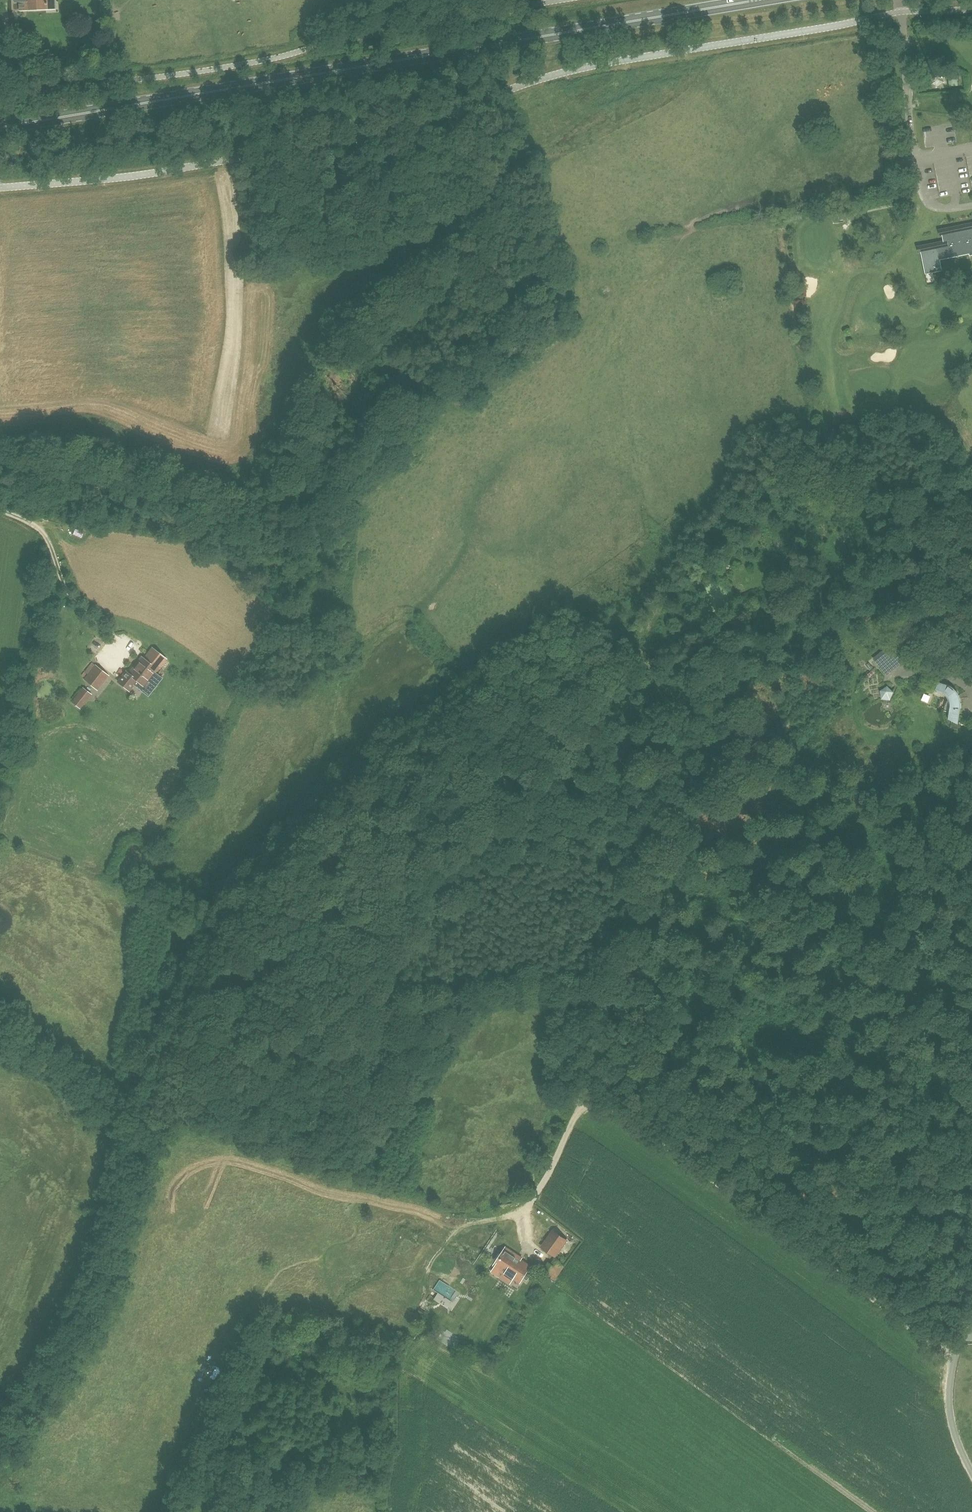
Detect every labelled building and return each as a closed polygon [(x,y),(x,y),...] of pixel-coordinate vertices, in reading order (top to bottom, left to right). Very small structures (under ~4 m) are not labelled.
[(54,0),(26,0),(27,10),(55,8),(54,0)] [(923,72),(934,71),(933,62),(922,63),(923,72)] [(958,86),(957,75),(948,76),(949,87),(958,86)] [(941,230),(943,240),(919,246),(928,285),(937,283),(936,276),(942,275),(941,271),(942,271),(940,260),(969,254),(970,256),(971,256),(971,224),(941,230)] [(886,651),(875,660),(879,665),(893,653),(889,652),(886,651)] [(142,657),(129,674),(126,672),(118,682),(129,690),(134,684),(141,690),(157,669),(142,657)] [(98,689),(107,677),(94,667),(85,680),(98,689)] [(949,708),(949,710),(948,711),(944,711),(944,716),(944,718),(945,719),(946,721),(946,723),(948,724),(949,726),(951,727),(952,721),(958,723),(960,704),(960,702),(960,699),(960,697),(959,695),(958,693),(957,692),(956,690),(954,689),(952,687),(951,686),(949,685),(939,682),(936,690),(938,690),(940,691),(942,692),(943,693),(945,694),(946,696),(947,697),(948,698),(948,700),(949,702),(949,704),(949,706),(949,708)] [(887,685),(880,691),(881,699),(890,700),(893,692),(887,685)] [(82,687),(71,702),(81,709),(92,694),(82,687)] [(541,1247),(555,1257),(568,1240),(555,1230),(541,1247)] [(517,1257),(518,1255),(506,1247),(502,1254),(499,1252),(494,1260),(496,1262),(494,1266),(505,1273),(502,1278),(510,1284),(514,1279),(520,1283),(523,1278),(528,1281),(533,1273),(529,1270),(531,1266),(517,1257)] [(563,1266),(555,1260),(553,1259),(550,1263),(548,1262),(542,1271),(554,1279),(560,1271),(563,1266)] [(436,1289),(440,1291),(436,1300),(457,1309),(465,1290),(440,1280),(436,1289)] [(456,1345),(461,1338),(447,1328),(442,1336),(456,1345)]
